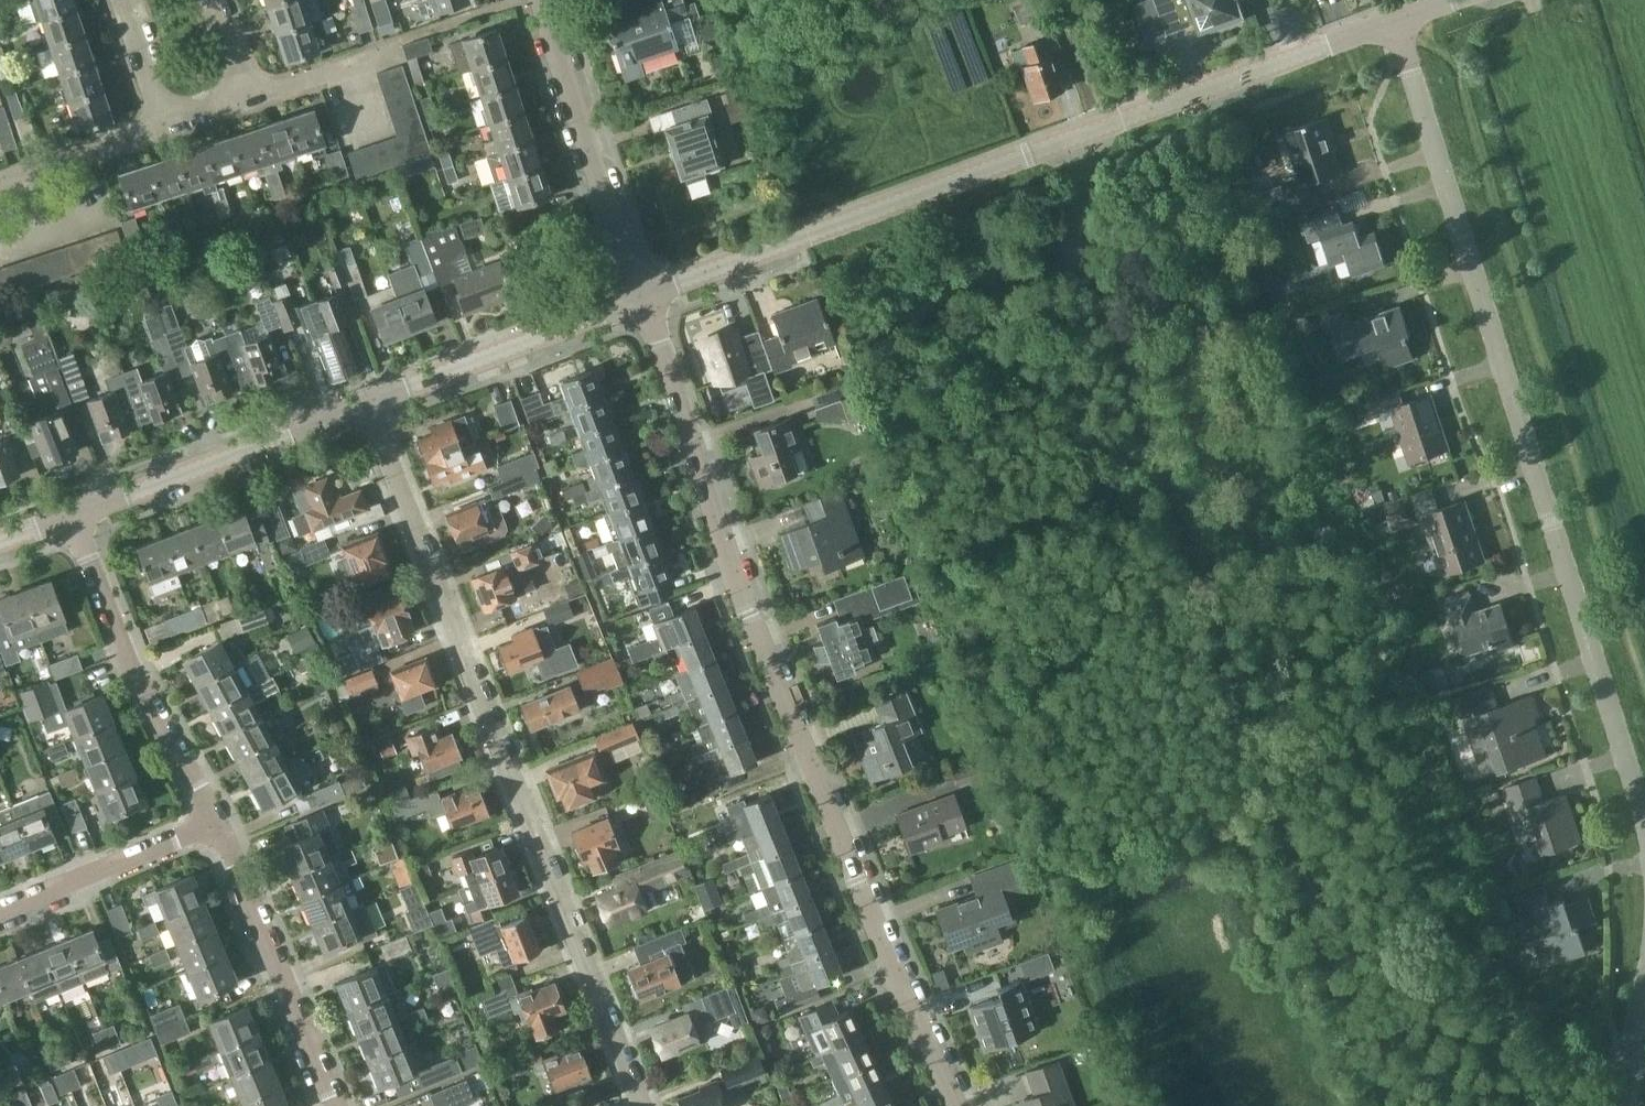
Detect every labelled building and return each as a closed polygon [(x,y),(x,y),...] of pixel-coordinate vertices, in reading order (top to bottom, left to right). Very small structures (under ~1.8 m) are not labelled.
[(74,0),(38,0),(45,20),(77,9),(74,0)] [(304,0),(288,0),(269,6),(278,34),(312,23),(304,0)] [(367,4),(365,0),(355,0),(357,7),(352,8),(352,9),(367,4)] [(373,2),(380,26),(393,22),(386,0),(380,0),(373,2)] [(417,1),(422,14),(436,10),(436,11),(439,9),(441,15),(457,10),(455,4),(469,0),(420,0),(417,1)] [(684,4),(683,0),(629,0),(604,8),(600,9),(604,20),(606,21),(612,41),(612,42),(624,80),(643,74),(638,58),(675,46),(674,43),(682,41),(686,51),(699,46),(690,20),(699,17),(694,1),(684,4)] [(1015,9),(1019,21),(1030,17),(1031,21),(1044,16),(1039,0),(1022,0),(1024,6),(1015,9)] [(1169,36),(1198,25),(1201,35),(1247,18),(1240,0),(1156,0),(1169,36)] [(367,4),(352,9),(360,32),(374,28),(367,4)] [(77,9),(45,20),(53,47),(86,36),(77,9)] [(716,45),(725,34),(721,23),(707,20),(701,33),(705,42),(716,45)] [(317,37),(312,23),(278,34),(287,60),(324,48),(320,36),(317,37)] [(472,68),(473,70),(506,59),(496,29),(450,45),(459,72),(472,68)] [(95,64),(86,36),(53,47),(62,74),(95,64)] [(428,38),(404,46),(408,59),(416,57),(417,56),(432,51),(428,38)] [(1028,65),(1020,68),(1032,101),(1062,90),(1049,57),(1048,58),(1041,40),(1021,47),(1028,65)] [(717,81),(737,75),(735,67),(726,69),(721,51),(710,54),(717,81)] [(506,59),(473,70),(482,97),(515,86),(506,59)] [(7,62),(0,64),(0,77),(1,80),(11,77),(7,62)] [(104,91),(95,64),(62,74),(71,102),(104,91)] [(381,85),(407,77),(403,64),(377,73),(381,85)] [(407,77),(381,85),(385,98),(411,89),(407,77)] [(524,113),(515,86),(482,97),(491,124),(524,113)] [(737,87),(726,91),(730,104),(731,103),(741,100),(737,87)] [(415,102),(411,89),(385,98),(389,110),(415,102)] [(104,91),(71,102),(76,116),(71,118),(75,131),(113,119),(104,91)] [(426,115),(436,112),(432,96),(421,99),(426,115)] [(703,172),(723,165),(707,116),(712,115),(707,98),(671,110),(676,125),(664,129),(681,179),(685,178),(687,183),(705,177),(703,172)] [(731,103),(737,121),(746,117),(741,100),(731,103)] [(16,119),(26,116),(20,101),(11,104),(16,119)] [(419,114),(415,102),(389,110),(394,123),(419,114)] [(10,121),(4,106),(0,107),(0,124),(10,121)] [(292,135),(297,151),(310,147),(312,151),(325,147),(323,143),(324,142),(313,109),(286,118),(292,135)] [(441,128),(436,112),(426,115),(431,131),(441,128)] [(491,124),(495,138),(482,142),(486,156),(500,152),(533,141),(524,113),(491,124)] [(430,153),(432,152),(419,114),(394,123),(398,136),(407,161),(411,174),(434,166),(430,153)] [(30,115),(26,116),(16,119),(24,144),(38,139),(30,115)] [(1326,117),(1283,132),(1300,183),(1283,189),(1281,186),(1257,194),(1266,222),(1289,214),(1289,212),(1319,202),(1312,183),(1341,173),(1329,138),(1333,136),(1326,117)] [(270,185),(281,181),(276,169),(282,167),(278,157),(297,151),(292,135),(286,118),(258,127),(264,144),(270,161),(268,162),(272,172),(266,174),(270,185)] [(0,124),(0,137),(4,149),(17,145),(10,121),(0,124)] [(266,174),(272,172),(268,162),(270,161),(264,144),(258,127),(232,136),(243,169),(257,164),(260,174),(265,172),(266,174)] [(203,145),(214,179),(243,169),(232,136),(203,145)] [(398,136),(386,141),(394,165),(407,161),(398,136)] [(386,141),(374,145),(382,169),(394,165),(386,141)] [(500,152),(486,156),(495,181),(503,179),(508,177),(509,178),(542,168),(533,141),(500,152)] [(217,190),(217,188),(214,179),(203,145),(176,154),(186,188),(203,182),(206,191),(211,189),(212,192),(216,190),(217,190)] [(382,169),(374,145),(361,149),(369,174),(382,169)] [(369,174),(361,149),(349,153),(357,178),(369,174)] [(327,155),(336,179),(349,174),(340,150),(327,155)] [(444,169),(455,166),(450,151),(440,154),(444,169)] [(159,196),(186,188),(176,154),(149,163),(154,180),(159,196)] [(154,180),(149,163),(119,173),(130,206),(131,206),(132,210),(145,206),(144,201),(159,197),(159,196),(154,180)] [(455,166),(444,169),(449,185),(459,181),(455,166)] [(495,181),(490,183),(499,210),(512,206),(512,208),(517,206),(518,208),(551,197),(542,168),(509,178),(508,177),(503,179),(495,181)] [(270,185),(274,198),(285,195),(281,181),(270,185)] [(216,203),(226,199),(222,186),(217,188),(217,190),(216,190),(212,192),(216,203)] [(226,199),(216,203),(220,216),(231,212),(226,199)] [(1320,236),(1330,264),(1347,258),(1352,275),(1386,263),(1375,230),(1359,235),(1353,219),(1342,222),(1337,206),(1301,219),(1309,240),(1320,236)] [(166,219),(171,232),(181,229),(177,215),(166,219)] [(135,216),(121,221),(131,250),(144,245),(135,216)] [(460,240),(461,239),(486,231),(481,218),(456,226),(460,240)] [(460,240),(456,226),(421,238),(432,270),(433,270),(439,285),(453,279),(458,293),(455,294),(461,312),(512,292),(499,260),(472,271),(461,239),(460,240)] [(103,234),(112,259),(124,255),(116,230),(103,234)] [(112,259),(103,234),(91,238),(99,263),(112,259)] [(91,238),(78,242),(87,267),(99,263),(91,238)] [(432,270),(421,238),(405,243),(413,269),(412,269),(408,268),(404,268),(395,271),(392,274),(389,278),(388,278),(391,286),(409,332),(435,321),(417,276),(432,270)] [(78,242),(66,246),(74,272),(87,267),(78,242)] [(66,246),(54,250),(62,276),(74,272),(66,246)] [(337,253),(340,262),(347,282),(354,300),(367,294),(350,248),(337,253)] [(62,276),(54,250),(41,254),(50,280),(62,276)] [(41,254),(29,258),(37,284),(50,280),(41,254)] [(161,265),(157,255),(144,260),(148,270),(161,265)] [(29,258),(16,262),(25,288),(37,284),(29,258)] [(16,262),(4,266),(12,292),(25,288),(16,262)] [(340,262),(327,267),(334,287),(347,282),(340,262)] [(211,264),(203,267),(207,278),(216,274),(211,264)] [(4,266),(0,268),(0,296),(12,292),(4,266)] [(409,332),(391,286),(374,292),(376,298),(368,301),(384,342),(409,332)] [(45,308),(69,308),(69,288),(45,288),(45,308)] [(272,301),(283,328),(300,321),(302,320),(297,308),(291,293),(272,301)] [(315,301),(344,376),(359,370),(352,350),(359,348),(338,293),(331,295),(315,301)] [(255,300),(266,330),(280,325),(270,295),(255,300)] [(782,333),(766,339),(777,372),(795,366),(794,363),(822,353),(821,349),(838,343),(829,316),(827,317),(820,297),(775,312),(782,333)] [(315,301),(297,308),(302,320),(300,321),(306,339),(312,336),(329,381),(344,376),(315,301)] [(191,344),(187,345),(172,303),(156,308),(165,333),(176,364),(189,359),(206,403),(233,394),(231,389),(242,385),(224,335),(212,340),(211,336),(204,339),(196,337),(191,344)] [(1341,357),(1379,344),(1387,366),(1412,358),(1405,340),(1408,339),(1406,335),(1410,333),(1401,305),(1351,321),(1345,303),(1318,312),(1325,331),(1331,329),(1341,357)] [(152,328),(161,325),(158,314),(148,317),(152,328)] [(41,318),(29,323),(35,338),(47,333),(41,318)] [(717,334),(697,340),(712,384),(718,382),(742,374),(745,383),(754,406),(773,399),(762,370),(773,367),(771,362),(766,349),(749,356),(741,335),(738,326),(737,327),(717,334)] [(240,329),(224,335),(242,385),(257,380),(259,384),(284,375),(269,334),(245,343),(240,329)] [(176,364),(165,333),(151,338),(151,339),(143,342),(147,354),(156,351),(162,369),(176,364)] [(61,366),(47,334),(21,344),(33,377),(29,378),(36,397),(22,402),(37,439),(42,453),(46,464),(76,452),(56,407),(70,402),(56,368),(61,366)] [(74,352),(59,358),(74,401),(89,396),(74,352)] [(851,373),(847,362),(840,364),(839,371),(841,377),(851,373)] [(137,368),(121,374),(140,423),(154,418),(155,422),(182,412),(166,371),(142,381),(137,368)] [(573,408),(602,397),(597,385),(600,384),(595,371),(592,372),(591,369),(562,380),(568,395),(544,404),(539,391),(519,399),(529,425),(573,408)] [(140,423),(121,374),(108,379),(113,391),(88,401),(104,442),(129,432),(127,428),(140,423)] [(1376,414),(1392,409),(1410,461),(1448,448),(1430,396),(1404,405),(1399,390),(1371,400),(1376,414)] [(858,394),(841,400),(848,421),(849,424),(866,417),(858,394)] [(602,397),(573,408),(583,433),(611,423),(607,411),(609,410),(605,397),(602,398),(602,397)] [(504,431),(519,425),(509,399),(493,405),(503,431),(504,431)] [(840,399),(815,407),(816,407),(815,420),(848,421),(841,400),(840,399)] [(461,445),(475,440),(464,413),(432,426),(434,431),(418,437),(419,442),(418,445),(421,452),(424,454),(426,459),(461,445)] [(766,450),(753,455),(763,484),(798,472),(791,451),(804,446),(794,416),(758,429),(766,450)] [(583,433),(588,447),(575,452),(579,464),(592,459),(620,449),(616,437),(619,436),(614,423),(612,424),(611,423),(583,433)] [(564,429),(549,434),(553,444),(568,439),(564,429)] [(19,475),(10,452),(12,451),(7,438),(0,441),(0,482),(19,475)] [(475,440),(461,445),(426,459),(428,463),(426,466),(429,473),(432,475),(434,479),(450,473),(453,479),(485,466),(475,440)] [(602,485),(602,486),(631,475),(626,463),(629,462),(624,449),(621,450),(620,449),(592,459),(602,485)] [(502,480),(521,473),(535,468),(530,453),(497,466),(502,480)] [(557,473),(552,459),(543,462),(548,476),(557,473)] [(540,480),(536,467),(535,468),(521,473),(502,480),(488,486),(493,498),(540,480)] [(258,470),(249,474),(253,483),(262,480),(258,470)] [(602,486),(602,485),(589,489),(575,494),(578,504),(592,499),(592,500),(606,495),(611,510),(603,513),(603,514),(640,500),(639,497),(642,496),(637,484),(635,485),(631,475),(602,486)] [(357,523),(353,512),(365,507),(358,489),(333,499),(325,477),(304,486),(292,491),(300,512),(291,516),(298,535),(301,534),(313,529),(312,528),(330,521),(332,525),(329,527),(332,533),(357,523)] [(586,480),(572,485),(575,494),(589,489),(586,480)] [(813,520),(779,532),(792,570),(822,559),(826,569),(865,555),(847,507),(856,503),(853,496),(844,499),(840,488),(806,500),(813,520)] [(1384,503),(1383,503),(1388,520),(1392,531),(1420,521),(1411,494),(1384,503)] [(484,498),(447,512),(453,526),(452,529),(454,535),(457,537),(459,541),(459,542),(461,542),(465,551),(490,541),(499,537),(505,533),(507,528),(507,524),(501,510),(490,514),(484,498)] [(214,516),(228,552),(256,541),(268,573),(284,566),(273,540),(270,541),(255,500),(214,516)] [(645,511),(640,500),(603,514),(612,540),(613,541),(651,527),(649,523),(652,522),(647,510),(645,511)] [(1440,511),(1423,517),(1424,520),(1432,545),(1437,543),(1446,570),(1480,559),(1468,523),(1472,522),(1466,503),(1440,511)] [(276,539),(290,534),(278,504),(265,509),(276,539)] [(228,552),(214,516),(188,526),(202,562),(228,552)] [(188,526),(162,536),(176,572),(202,562),(188,526)] [(612,540),(600,544),(591,548),(595,557),(611,550),(617,567),(610,570),(610,572),(660,553),(658,550),(662,549),(657,536),(654,537),(651,527),(613,541),(612,540)] [(386,560),(386,559),(376,532),(365,537),(364,535),(342,543),(347,556),(335,560),(340,576),(350,572),(350,573),(353,572),(358,584),(390,572),(386,560)] [(176,572),(162,536),(136,546),(150,582),(176,572)] [(591,548),(600,544),(597,537),(581,542),(581,543),(584,550),(587,549),(591,548)] [(300,547),(306,562),(307,564),(331,555),(325,538),(300,547)] [(501,566),(473,577),(478,592),(477,596),(480,603),(484,605),(485,608),(513,597),(507,583),(522,577),(518,568),(543,558),(543,557),(541,551),(537,542),(537,541),(511,552),(515,562),(501,568),(501,566)] [(597,575),(587,549),(584,550),(576,554),(586,580),(597,575)] [(660,553),(610,572),(614,581),(629,575),(634,591),(641,589),(646,603),(673,593),(668,580),(670,579),(668,575),(671,574),(667,563),(664,564),(660,553)] [(824,641),(815,645),(822,661),(831,658),(838,676),(856,669),(854,664),(876,655),(871,643),(880,640),(874,623),(865,626),(863,621),(894,610),(892,604),(912,597),(903,574),(834,599),(842,620),(838,622),(836,616),(818,623),(824,641)] [(569,597),(586,591),(581,577),(564,584),(569,597)] [(68,630),(49,579),(22,589),(41,640),(68,630)] [(2,614),(0,614),(0,649),(0,650),(6,664),(20,659),(17,649),(41,640),(22,589),(0,598),(0,610),(2,614)] [(1514,646),(1512,638),(1500,603),(1476,611),(1470,593),(1443,602),(1451,626),(1458,624),(1468,653),(1494,644),(1497,651),(1514,646)] [(392,638),(390,632),(409,625),(406,618),(409,617),(404,606),(406,602),(404,596),(400,594),(367,606),(374,624),(346,635),(357,665),(353,667),(355,673),(384,662),(377,644),(392,638)] [(228,596),(216,600),(222,615),(233,611),(228,596)] [(200,605),(200,606),(188,611),(194,627),(206,622),(206,623),(223,617),(222,615),(216,600),(216,599),(200,605)] [(568,601),(544,610),(550,623),(573,614),(573,613),(568,601)] [(679,644),(706,633),(701,623),(700,623),(693,608),(675,616),(669,603),(649,611),(660,639),(648,644),(652,654),(653,655),(666,649),(679,643),(679,644)] [(267,606),(214,625),(219,639),(224,636),(225,639),(227,638),(241,632),(276,618),(271,604),(267,606)] [(512,608),(503,612),(503,613),(507,623),(515,620),(517,619),(512,608)] [(194,627),(188,611),(164,621),(170,636),(194,627)] [(515,640),(499,646),(501,651),(500,654),(503,661),(506,663),(508,668),(536,657),(543,676),(575,663),(568,644),(555,649),(545,624),(538,627),(537,625),(513,634),(515,640)] [(288,635),(297,650),(311,642),(303,627),(288,635)] [(679,644),(689,668),(675,674),(675,675),(714,659),(708,645),(710,644),(706,633),(679,644)] [(227,638),(225,639),(224,636),(219,639),(182,660),(196,685),(245,657),(239,647),(234,645),(232,646),(227,638)] [(631,656),(620,660),(622,666),(638,660),(652,654),(648,644),(647,640),(627,647),(631,656)] [(670,657),(666,649),(653,655),(656,663),(670,657)] [(55,678),(82,668),(77,654),(50,664),(55,678)] [(305,671),(318,665),(313,654),(300,660),(305,671)] [(245,658),(245,657),(196,685),(209,709),(258,682),(245,658)] [(391,671),(406,711),(423,705),(418,691),(435,684),(434,681),(435,678),(433,672),(430,670),(425,658),(391,671)] [(576,672),(584,693),(621,679),(613,658),(576,672)] [(675,675),(681,690),(669,695),(673,706),(726,684),(722,674),(720,675),(714,659),(675,675)] [(348,694),(377,682),(371,668),(343,679),(348,694)] [(258,682),(209,709),(222,733),(256,714),(250,703),(279,688),(272,674),(270,675),(258,682)] [(61,692),(55,678),(17,692),(23,706),(61,692)] [(324,679),(310,686),(315,695),(328,688),(324,679)] [(726,684),(673,706),(677,715),(690,710),(697,725),(734,710),(729,696),(731,695),(726,684)] [(554,692),(524,705),(525,709),(524,713),(527,721),(531,722),(533,727),(579,709),(569,685),(554,691),(554,692)] [(1458,727),(1466,724),(1483,772),(1544,751),(1532,717),(1538,715),(1532,695),(1497,707),(1490,686),(1449,700),(1458,727)] [(877,737),(858,745),(872,780),(913,764),(903,738),(922,730),(906,690),(875,702),(884,723),(873,727),(877,737)] [(61,692),(23,706),(28,721),(48,714),(53,727),(69,721),(75,736),(111,722),(100,694),(66,707),(61,692)] [(645,702),(633,708),(637,716),(649,710),(645,702)] [(256,714),(222,733),(236,758),(270,739),(281,732),(268,708),(256,714)] [(734,710),(697,725),(702,739),(690,744),(691,748),(690,748),(693,756),(707,751),(716,747),(747,734),(743,725),(741,726),(734,710)] [(122,749),(111,722),(75,736),(86,763),(122,749)] [(601,754),(639,738),(632,722),(594,738),(601,754)] [(415,753),(420,751),(431,779),(461,766),(457,756),(459,755),(457,751),(460,750),(462,746),(459,739),(454,737),(452,738),(450,734),(438,739),(433,727),(408,737),(415,753)] [(752,747),(747,734),(716,747),(720,757),(723,755),(731,773),(756,762),(750,748),(752,747)] [(667,737),(657,741),(662,754),(672,750),(667,737)] [(270,739),(236,758),(250,782),(283,763),(270,739)] [(46,748),(51,759),(69,752),(64,740),(46,748)] [(397,753),(393,743),(375,749),(379,759),(397,753)] [(133,775),(122,749),(86,763),(97,789),(133,775)] [(595,796),(590,784),(604,779),(593,750),(559,764),(559,765),(547,770),(552,782),(551,785),(553,792),(556,793),(558,797),(562,795),(567,807),(595,796)] [(710,760),(707,751),(693,756),(697,765),(710,760)] [(250,782),(264,808),(297,789),(293,781),(311,771),(305,759),(304,759),(301,755),(284,764),(283,763),(250,782)] [(57,774),(62,786),(79,779),(75,767),(57,774)] [(133,775),(97,789),(108,817),(144,802),(133,775)] [(1530,838),(1535,836),(1541,854),(1580,841),(1564,795),(1541,803),(1533,778),(1505,788),(1522,838),(1529,836),(1530,838)] [(345,793),(340,782),(339,780),(312,791),(318,805),(345,793)] [(453,827),(486,813),(485,810),(488,809),(483,798),(480,799),(475,786),(454,795),(453,792),(440,798),(436,788),(391,806),(397,819),(428,807),(432,816),(446,810),(453,827)] [(641,794),(648,812),(662,806),(655,789),(641,794)] [(49,790),(11,806),(29,849),(55,839),(50,826),(62,822),(49,790)] [(955,793),(897,814),(911,851),(944,839),(941,833),(966,824),(955,793)] [(744,805),(750,821),(737,826),(741,836),(780,820),(777,810),(775,811),(768,795),(744,805)] [(1473,795),(1463,799),(1467,809),(1477,805),(1473,795)] [(74,798),(60,804),(71,831),(85,825),(74,798)] [(11,806),(0,810),(0,849),(4,859),(29,849),(11,806)] [(280,847),(291,873),(326,858),(338,852),(334,853),(335,850),(335,847),(334,844),(331,836),(329,833),(327,831),(324,829),(327,828),(320,810),(286,825),(292,842),(280,847)] [(583,861),(588,858),(593,871),(618,862),(613,849),(618,847),(612,833),(616,831),(611,817),(572,832),(577,845),(576,849),(578,856),(582,858),(583,861)] [(780,820),(741,836),(748,853),(721,863),(725,872),(739,867),(792,846),(788,836),(785,837),(780,823),(782,822),(780,820)] [(728,841),(725,832),(714,836),(718,845),(728,841)] [(374,847),(380,863),(397,857),(392,841),(374,847)] [(468,884),(508,869),(507,866),(509,863),(506,855),(502,854),(499,846),(472,856),(469,849),(452,855),(456,865),(456,866),(464,886),(468,884)] [(792,846),(739,867),(742,875),(754,870),(761,887),(800,871),(795,859),(797,858),(792,846)] [(616,888),(598,895),(599,897),(602,905),(603,908),(602,913),(604,919),(608,921),(609,924),(645,909),(644,908),(657,903),(651,888),(690,872),(681,850),(654,861),(649,863),(612,878),(616,888)] [(302,898),(337,883),(326,858),(291,873),(302,898)] [(426,860),(414,864),(420,879),(431,875),(426,860)] [(983,892),(939,908),(952,945),(969,939),(972,947),(1000,937),(994,921),(1010,915),(1003,895),(1023,888),(1014,862),(977,875),(983,892)] [(406,863),(392,868),(399,886),(413,881),(406,863)] [(508,869),(468,884),(469,887),(465,889),(468,897),(472,896),(476,905),(467,908),(468,909),(453,915),(454,920),(457,927),(467,923),(470,920),(490,913),(486,902),(516,891),(513,883),(515,880),(512,872),(509,871),(508,869)] [(800,871),(761,887),(768,904),(744,913),(748,922),(759,917),(759,918),(812,897),(808,887),(806,888),(800,871)] [(203,901),(192,875),(143,895),(147,905),(159,900),(166,916),(203,901)] [(348,909),(343,896),(357,890),(351,877),(337,883),(302,898),(313,924),(348,909)] [(718,903),(708,879),(695,884),(705,909),(718,903)] [(414,931),(433,923),(414,882),(399,888),(408,910),(405,911),(414,931)] [(1525,926),(1537,921),(1551,962),(1583,952),(1576,931),(1580,930),(1579,927),(1595,921),(1588,899),(1567,906),(1564,899),(1549,904),(1543,887),(1515,896),(1525,926)] [(812,897),(759,918),(763,926),(774,921),(776,924),(777,923),(790,918),(796,933),(820,923),(815,910),(817,909),(812,897)] [(214,928),(203,901),(166,916),(177,943),(214,928)] [(120,902),(106,908),(118,936),(132,930),(120,902)] [(324,950),(358,935),(360,941),(377,934),(364,903),(348,909),(313,924),(324,950)] [(492,917),(468,926),(480,955),(496,948),(503,966),(504,966),(515,961),(515,960),(541,949),(527,914),(501,924),(498,915),(492,917)] [(446,920),(434,925),(435,927),(439,938),(457,931),(456,930),(456,928),(452,918),(446,920)] [(138,928),(143,940),(160,932),(155,920),(138,928)] [(796,933),(802,946),(786,952),(787,955),(776,960),(780,970),(833,948),(829,939),(827,939),(820,923),(796,933)] [(84,932),(66,939),(84,981),(121,966),(109,937),(97,941),(91,928),(88,929),(84,932)] [(214,928),(177,943),(188,969),(225,954),(214,928)] [(639,997),(640,1000),(679,984),(693,978),(680,945),(686,942),(680,928),(655,938),(641,944),(635,947),(642,964),(628,970),(634,984),(632,988),(635,996),(639,997)] [(651,928),(637,934),(641,944),(655,938),(651,928)] [(412,950),(406,936),(381,946),(386,960),(412,950)] [(42,949),(59,991),(84,981),(66,939),(65,939),(42,949)] [(149,955),(154,966),(170,959),(166,947),(149,955)] [(821,998),(816,986),(842,975),(836,960),(838,960),(833,948),(780,970),(783,977),(779,979),(786,996),(778,999),(784,1013),(821,998)] [(17,959),(29,988),(30,989),(35,1001),(59,991),(42,949),(40,949),(17,959)] [(1048,950),(1021,960),(1027,978),(1054,968),(1048,950)] [(236,980),(225,954),(188,969),(199,996),(236,980)] [(5,999),(30,989),(29,988),(17,959),(16,959),(0,966),(0,986),(5,998),(5,999)] [(348,1009),(384,994),(372,966),(337,981),(348,1009)] [(458,988),(449,967),(432,974),(441,995),(458,988)] [(507,972),(488,979),(494,992),(515,983),(510,971),(507,972)] [(1000,995),(971,1005),(987,1048),(1040,1029),(1021,979),(997,987),(1000,995)] [(494,992),(480,998),(487,1013),(488,1016),(504,1010),(512,1007),(512,1008),(514,1013),(519,1011),(524,1023),(529,1021),(530,1023),(532,1022),(538,1036),(558,1028),(552,1014),(564,1009),(563,1006),(564,1002),(561,996),(558,994),(554,982),(532,991),(531,989),(519,993),(515,983),(494,992)] [(727,987),(702,996),(706,1008),(711,1020),(729,1013),(734,1027),(749,1021),(735,985),(727,988),(727,987)] [(394,1020),(406,1014),(402,1003),(405,1002),(399,988),(384,994),(348,1009),(358,1034),(394,1020)] [(156,1029),(185,1017),(179,1003),(150,1015),(156,1029)] [(815,1055),(859,1035),(855,1025),(853,1025),(846,1010),(830,1018),(824,1004),(797,1017),(815,1055)] [(220,1048),(257,1033),(246,1005),(208,1021),(220,1048)] [(428,1018),(423,1006),(408,1012),(412,1024),(428,1018)] [(759,1006),(749,1010),(755,1025),(770,1019),(766,1009),(761,1011),(759,1006)] [(652,1027),(650,1028),(654,1039),(652,1043),(655,1051),(659,1052),(660,1055),(662,1054),(706,1038),(701,1024),(696,1012),(696,1010),(652,1027)] [(185,1017),(156,1029),(161,1043),(191,1031),(185,1017)] [(394,1020),(358,1034),(369,1059),(387,1052),(405,1045),(394,1020)] [(774,1036),(769,1023),(756,1028),(761,1041),(774,1036)] [(102,1029),(109,1046),(119,1042),(112,1025),(102,1029)] [(109,1046),(102,1029),(91,1033),(99,1051),(109,1046)] [(220,1048),(192,1060),(196,1070),(197,1072),(225,1059),(231,1074),(268,1058),(257,1033),(220,1048)] [(815,1055),(809,1058),(814,1067),(825,1061),(833,1077),(870,1060),(863,1046),(864,1045),(859,1035),(815,1055)] [(140,1041),(148,1059),(158,1055),(151,1036),(140,1041)] [(751,1038),(741,1042),(747,1057),(757,1053),(751,1038)] [(458,1051),(456,1056),(430,1067),(436,1081),(483,1062),(476,1044),(458,1051)] [(63,1045),(53,1049),(60,1066),(70,1062),(63,1045)] [(405,1045),(387,1052),(369,1059),(380,1086),(416,1071),(405,1045)] [(519,1076),(532,1071),(530,1067),(534,1065),(537,1074),(548,1070),(555,1088),(590,1074),(579,1047),(557,1055),(556,1053),(543,1058),(540,1051),(526,1057),(526,1055),(512,1060),(519,1076)] [(122,1048),(111,1052),(119,1070),(129,1066),(122,1048)] [(60,1066),(53,1049),(43,1053),(49,1070),(60,1066)] [(119,1070),(111,1052),(101,1057),(108,1074),(119,1070)] [(715,1079),(699,1085),(701,1088),(679,1096),(682,1105),(725,1105),(721,1097),(719,1091),(765,1074),(757,1053),(747,1057),(720,1067),(724,1078),(715,1081),(715,1079)] [(231,1074),(219,1079),(230,1105),(242,1100),(279,1085),(268,1058),(231,1074)] [(1015,1102),(1017,1105),(1075,1105),(1058,1059),(1031,1070),(1039,1092),(1015,1102)] [(833,1077),(832,1078),(839,1093),(817,1103),(819,1105),(838,1105),(844,1103),(857,1097),(883,1085),(878,1075),(877,1075),(870,1060),(833,1077)] [(4,1069),(11,1086),(21,1082),(14,1064),(4,1069)] [(504,1064),(493,1069),(498,1081),(509,1076),(504,1064)] [(72,1068),(62,1072),(70,1090),(80,1086),(72,1068)] [(4,1069),(0,1070),(0,1088),(1,1091),(11,1086),(4,1069)] [(70,1090),(62,1072),(52,1077),(59,1094),(70,1090)] [(435,1105),(460,1105),(475,1100),(466,1078),(429,1093),(435,1105)] [(48,1104),(59,1099),(51,1081),(40,1086),(48,1104)] [(788,1084),(778,1088),(782,1099),(792,1095),(788,1084)] [(279,1085),(242,1100),(244,1105),(288,1105),(279,1085)] [(883,1085),(857,1097),(844,1103),(846,1105),(891,1105),(886,1096),(888,1095),(883,1085)] [(19,1105),(31,1105),(24,1088),(14,1092),(19,1105)] [(172,1091),(158,1096),(162,1105),(178,1105),(172,1091)] [(14,1092),(4,1096),(7,1105),(19,1105),(14,1092)]
